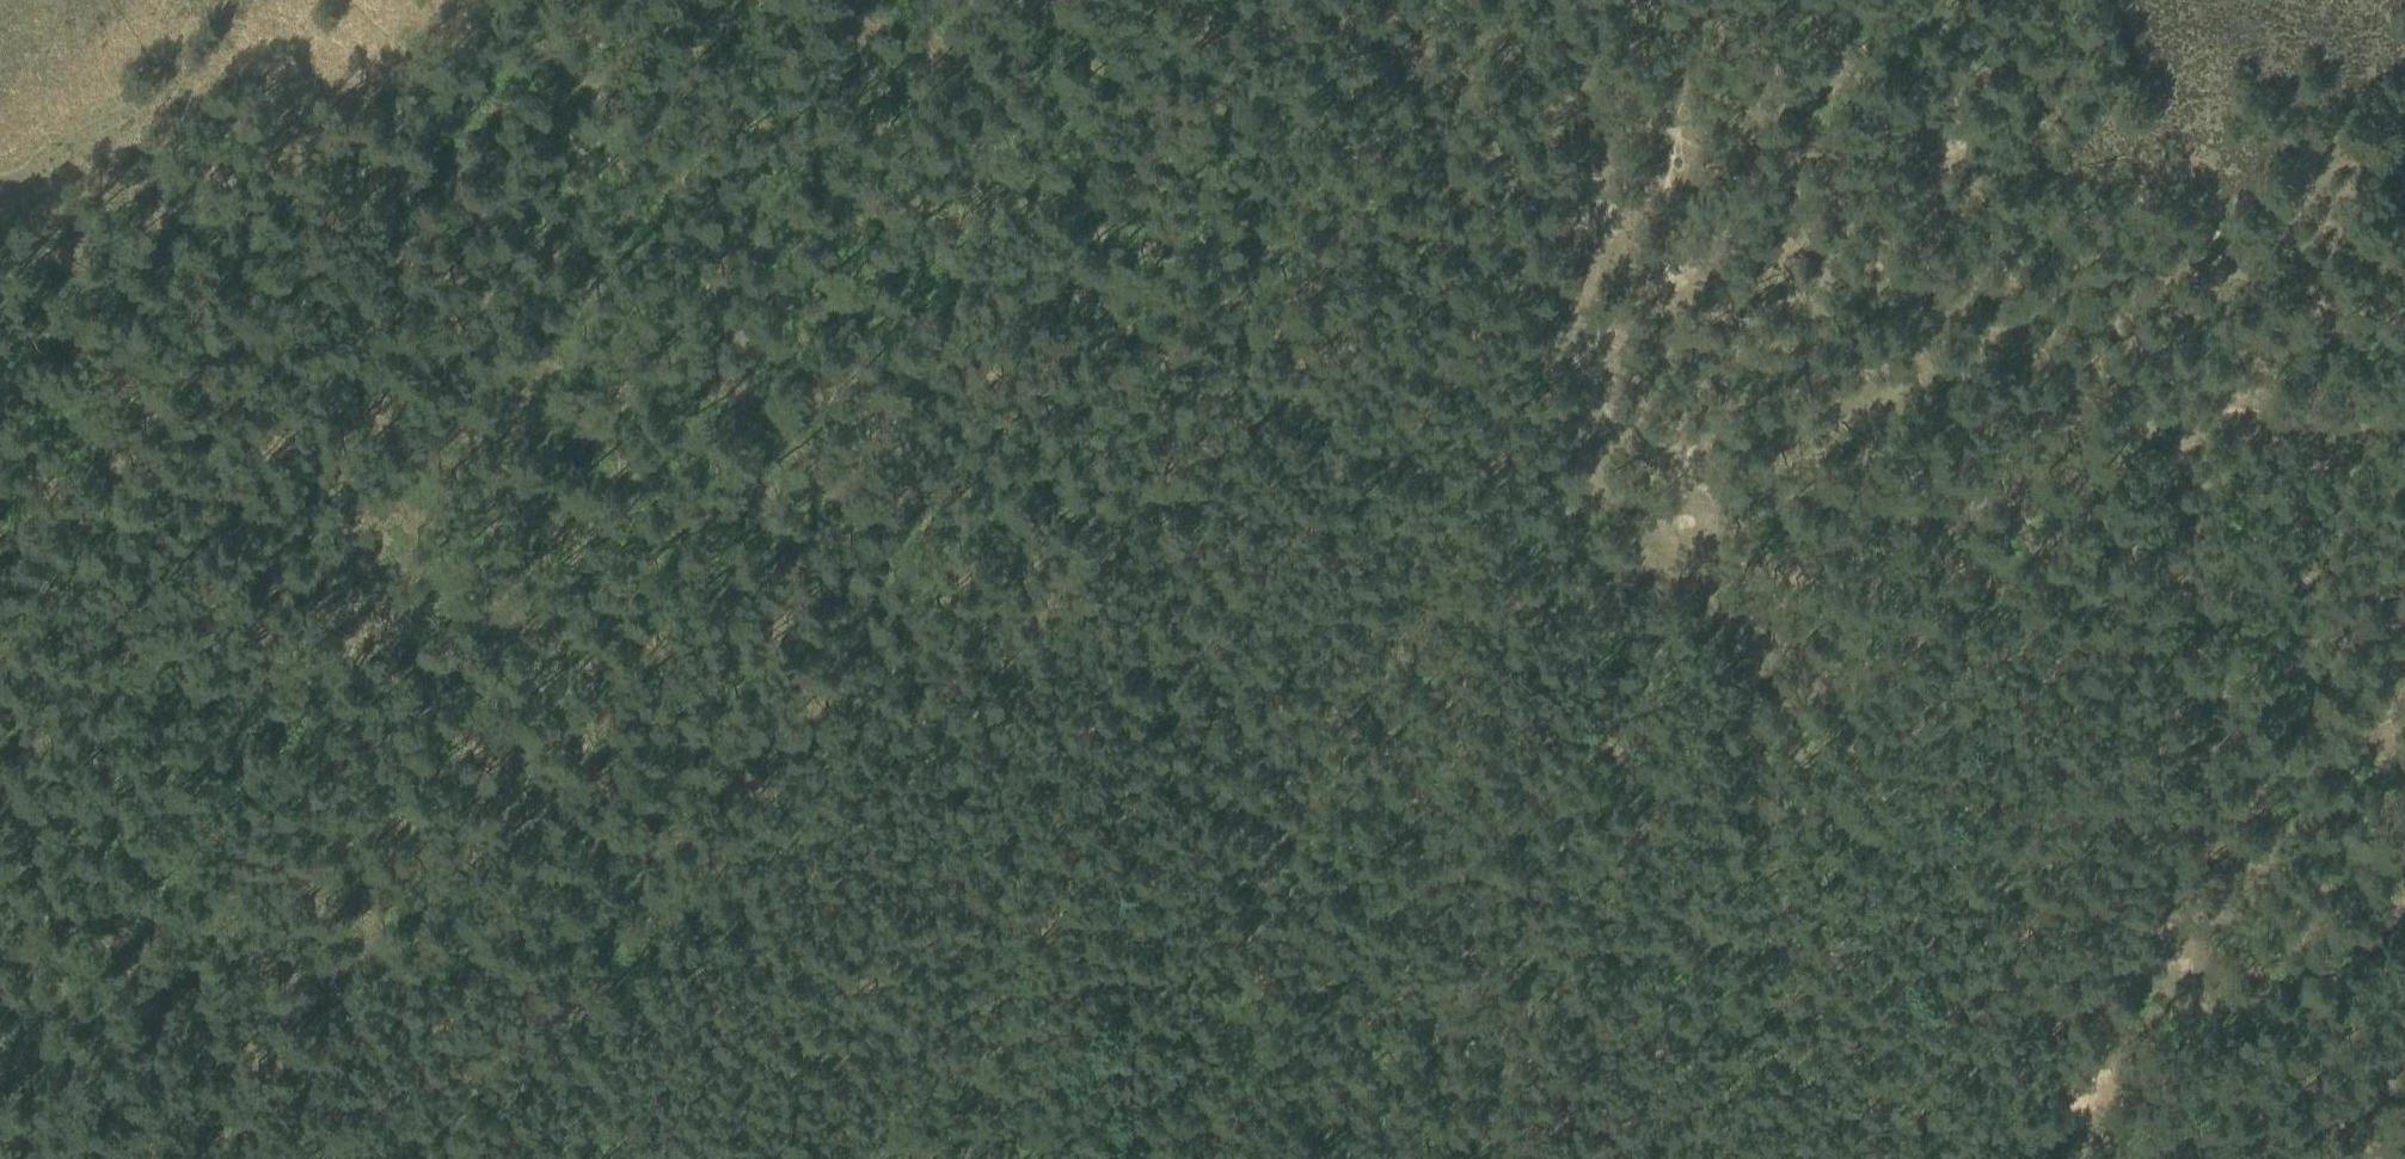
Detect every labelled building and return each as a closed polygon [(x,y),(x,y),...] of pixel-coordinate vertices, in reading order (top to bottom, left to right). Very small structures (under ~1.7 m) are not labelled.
[(2110,1033),(2099,1034),(2102,1060),(2113,1059),(2110,1033)]
